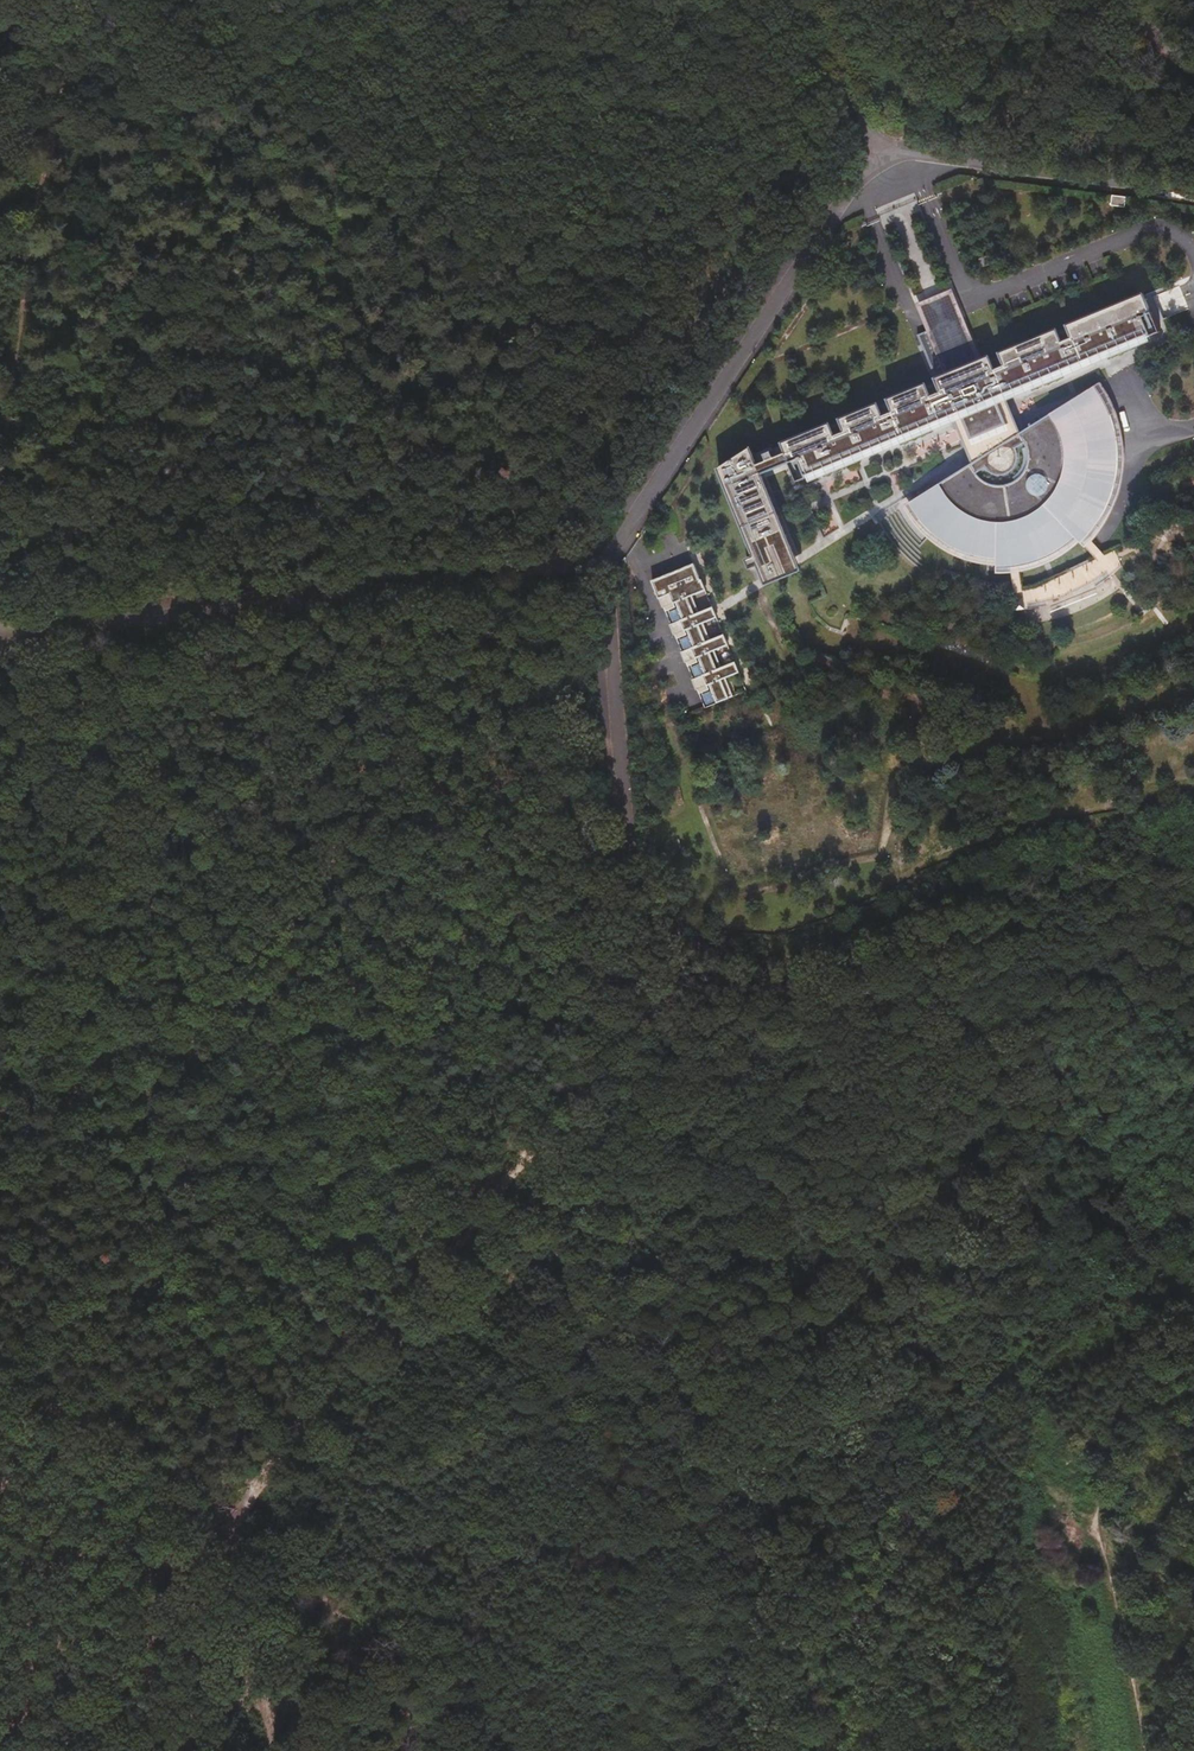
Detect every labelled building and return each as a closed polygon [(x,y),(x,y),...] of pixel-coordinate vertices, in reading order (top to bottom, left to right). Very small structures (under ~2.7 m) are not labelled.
[(952,289),(916,304),(928,333),(960,319),(964,318),(952,289)] [(753,446),(719,468),(755,554),(747,558),(752,569),(759,566),(764,577),(798,556),(764,474),(788,464),(800,459),(807,475),(952,414),(973,463),(910,502),(933,532),(941,540),(977,555),(1014,557),(1015,565),(1049,554),(1068,542),(1080,531),(1088,522),(1095,526),(1104,512),(1115,481),(1118,458),(1115,428),(1106,405),(1094,386),(1023,431),(1006,391),(1150,333),(1153,312),(1145,292),(977,360),(960,319),(943,326),(928,333),(918,336),(936,378),(782,442),(786,452),(776,456),(774,451),(766,454),(769,459),(760,463),(753,446)] [(1037,587),(1019,590),(1016,605),(1052,602),(1061,597),(1107,572),(1110,575),(1124,564),(1119,545),(1102,555),(1089,562),(1052,580),(1037,587)] [(695,563),(653,581),(660,598),(671,595),(674,603),(704,675),(704,695),(707,704),(717,700),(719,702),(734,696),(728,678),(741,672),(695,563)]
